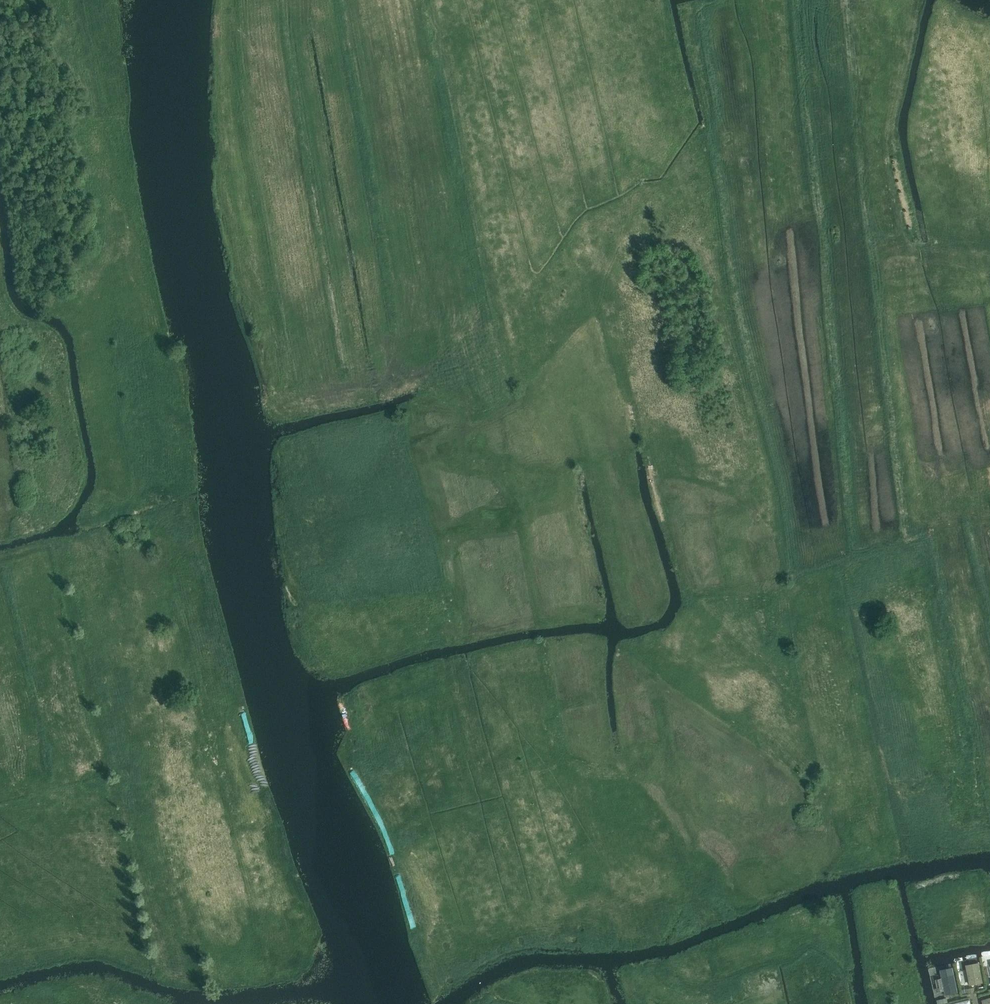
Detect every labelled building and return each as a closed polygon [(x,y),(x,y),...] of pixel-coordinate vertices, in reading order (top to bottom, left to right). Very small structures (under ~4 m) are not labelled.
[(663,545),(670,544),(668,534),(661,536),(663,545)] [(978,963),(963,966),(967,987),(982,984),(978,963)]
